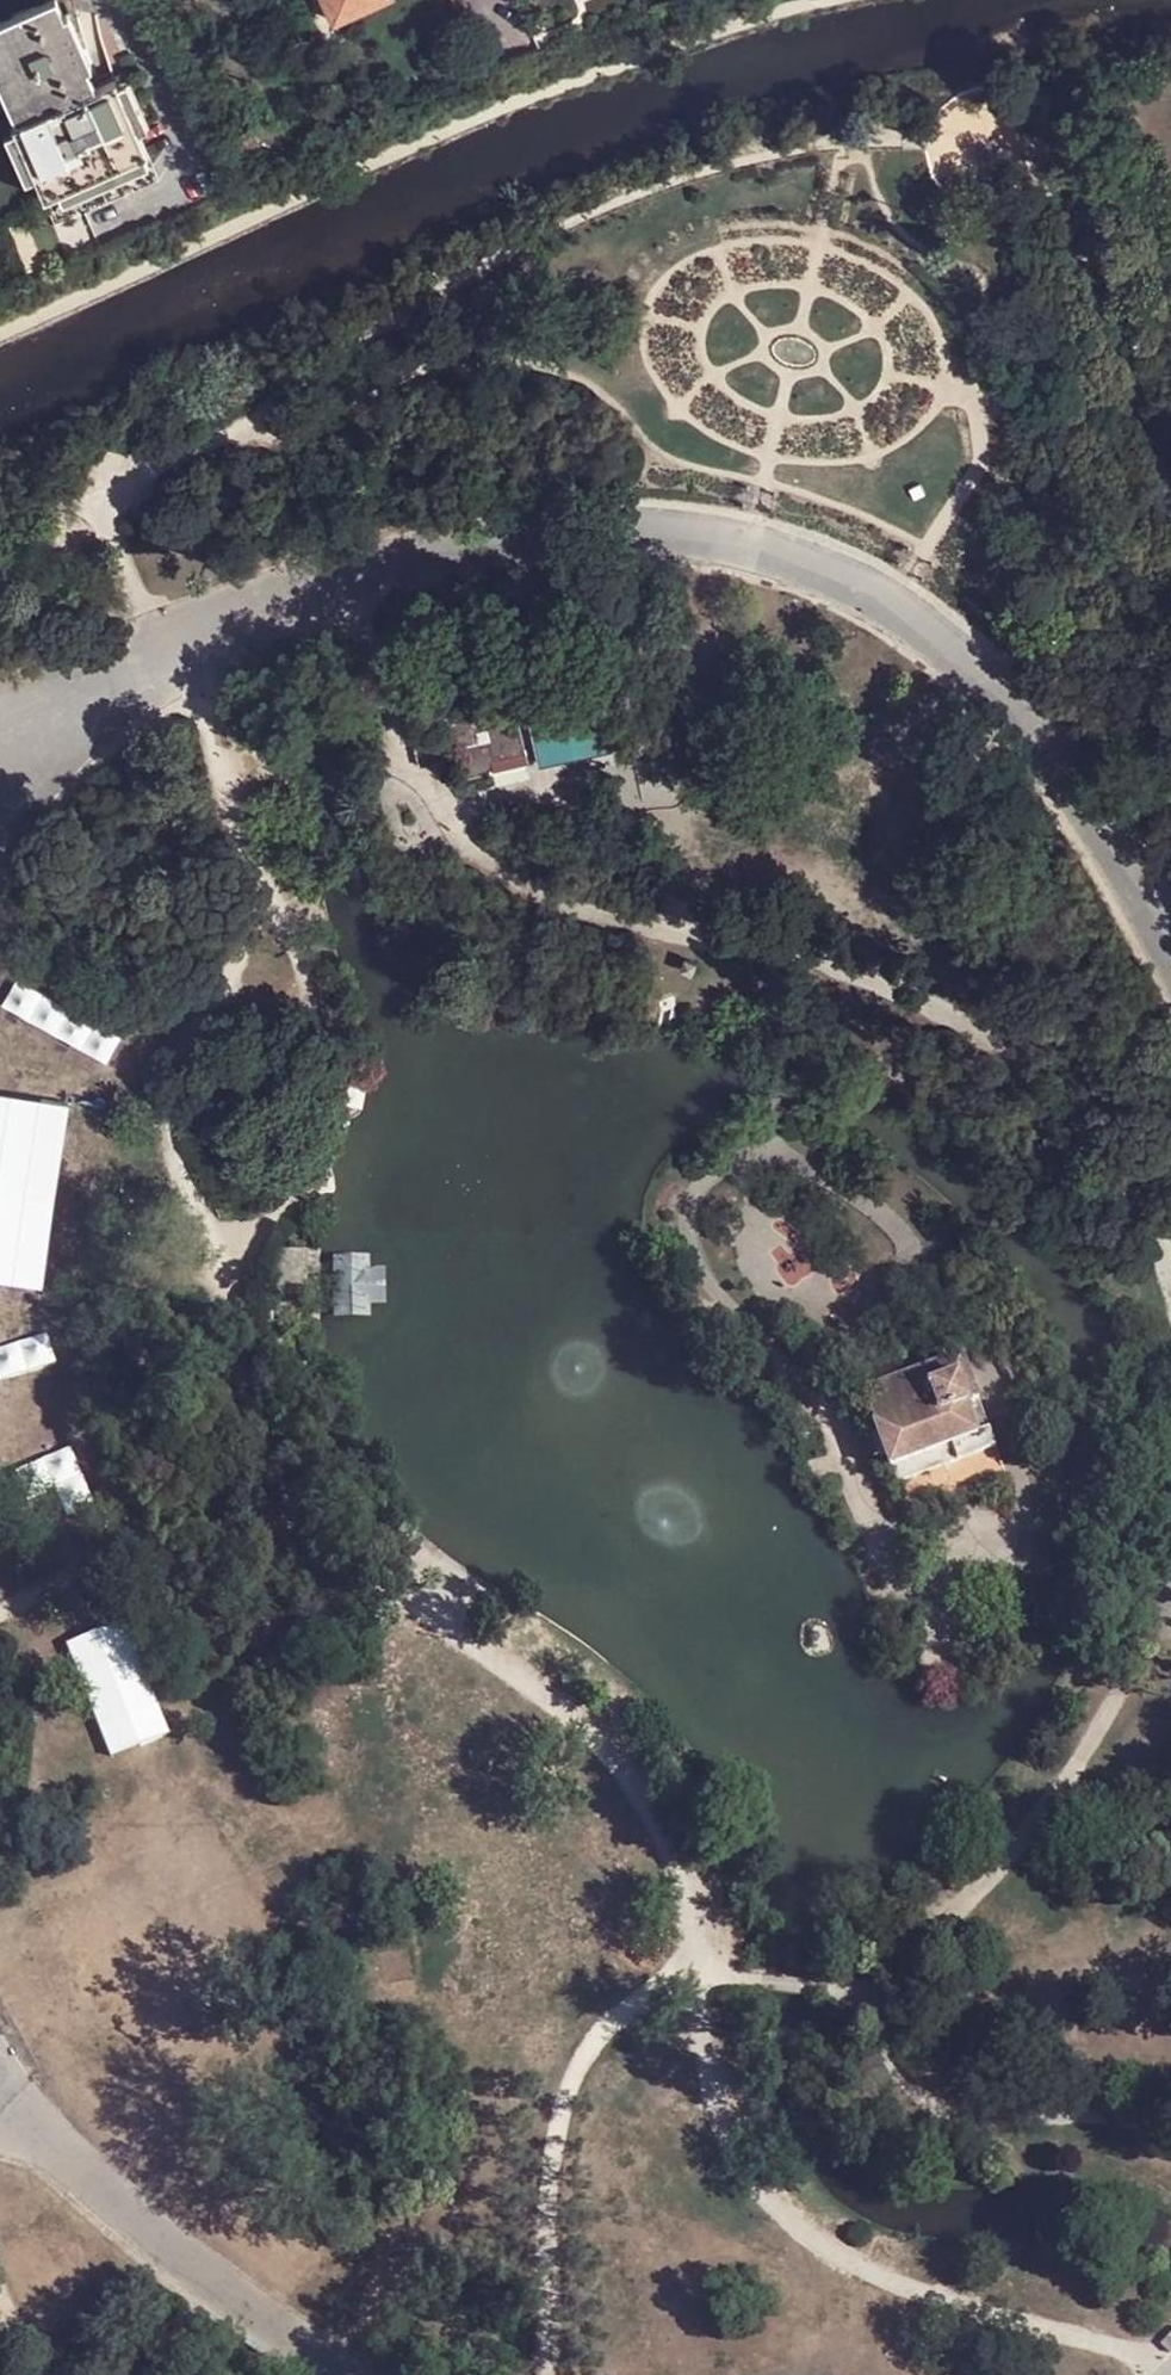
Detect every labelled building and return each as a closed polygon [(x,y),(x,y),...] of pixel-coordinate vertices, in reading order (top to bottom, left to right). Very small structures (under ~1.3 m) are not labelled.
[(70,8),(66,0),(39,0),(0,18),(0,53),(33,128),(22,133),(57,213),(162,166),(115,64),(99,71),(70,8)] [(379,0),(320,0),(317,1),(327,21),(379,0)] [(534,757),(526,723),(515,726),(509,699),(447,713),(450,726),(420,733),(427,764),(456,757),(454,745),(465,742),(471,771),(534,757)] [(372,1262),(336,1262),(338,1326),(374,1324),(373,1311),(389,1310),(387,1274),(374,1273),(372,1262)] [(1013,1366),(1005,1348),(999,1351),(1008,1369),(1013,1366)] [(898,1481),(995,1445),(964,1355),(864,1392),(898,1481)]
